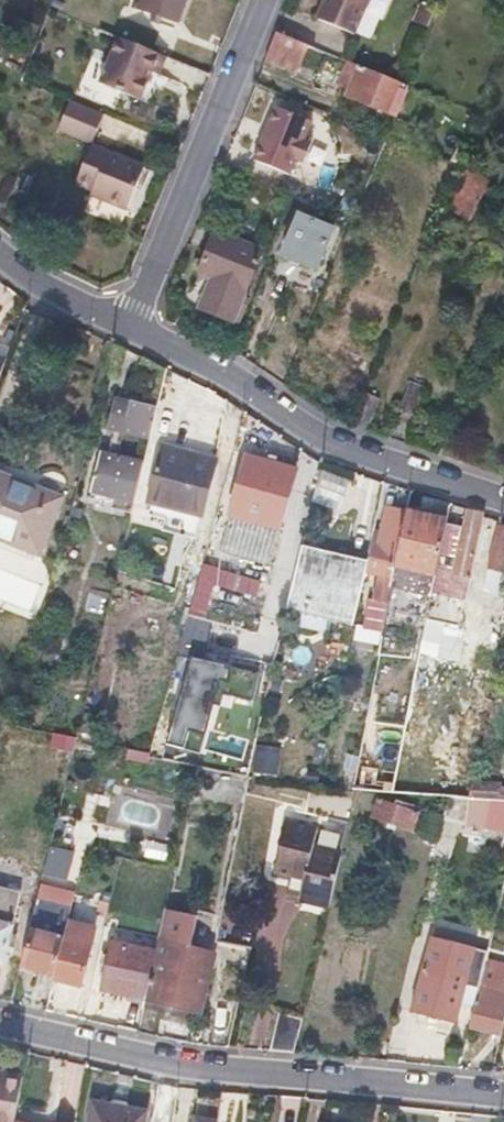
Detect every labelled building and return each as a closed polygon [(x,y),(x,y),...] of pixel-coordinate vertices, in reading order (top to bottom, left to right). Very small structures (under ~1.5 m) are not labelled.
[(182,0),(140,0),(137,6),(174,20),(182,0)] [(353,33),(366,0),(323,0),(316,18),(353,33)] [(417,18),(428,22),(433,8),(423,4),(417,18)] [(312,45),(276,30),(265,58),(301,73),(312,45)] [(152,71),(159,54),(118,38),(100,82),(141,99),(152,71)] [(167,57),(159,54),(152,71),(160,74),(167,57)] [(408,84),(351,61),(340,89),(397,111),(408,84)] [(105,115),(70,101),(57,132),(93,146),(105,115)] [(254,161),(288,176),(311,122),(276,108),(254,161)] [(92,192),(105,197),(102,205),(128,214),(145,168),(92,148),(76,186),(92,192)] [(447,217),(469,226),(486,182),(464,173),(447,217)] [(90,200),(102,205),(105,197),(92,192),(90,200)] [(301,213),(285,253),(320,268),(335,226),(301,213)] [(248,302),(266,257),(221,238),(205,279),(217,283),(205,313),(237,327),(237,326),(245,329),(254,305),(248,302)] [(0,339),(0,353),(7,355),(11,343),(0,339)] [(110,428),(125,431),(131,401),(116,398),(110,428)] [(158,407),(145,404),(131,401),(125,431),(151,437),(158,407)] [(154,447),(146,478),(138,508),(191,523),(207,461),(154,447)] [(146,462),(125,458),(104,454),(96,494),(137,502),(146,462)] [(229,512),(254,519),(279,526),(294,467),(245,454),(229,512)] [(58,502),(0,481),(0,542),(37,556),(58,502)] [(392,566),(403,511),(384,507),(379,535),(371,534),(367,560),(365,567),(364,572),(378,574),(373,599),(367,597),(363,625),(376,628),(375,635),(379,636),(392,566)] [(448,558),(437,556),(434,573),(427,612),(420,650),(436,654),(447,594),(444,594),(448,572),(467,576),(478,512),(463,510),(459,538),(452,537),(448,558)] [(444,519),(403,511),(392,566),(434,573),(437,556),(444,519)] [(490,572),(493,573),(493,570),(503,572),(503,529),(502,529),(499,539),(493,538),(486,572),(490,572)] [(367,560),(300,543),(299,550),(365,567),(367,560)] [(354,614),(364,572),(365,567),(299,550),(288,599),(354,614)] [(288,599),(286,607),(353,622),(354,614),(288,599)] [(377,645),(379,636),(375,635),(376,628),(363,625),(359,643),(377,645)] [(110,759),(112,752),(113,746),(80,738),(77,752),(110,759)] [(503,783),(474,781),(471,798),(501,800),(503,783)] [(102,789),(99,802),(134,808),(137,795),(102,789)] [(424,806),(413,802),(403,799),(401,804),(383,798),(377,816),(416,830),(424,806)] [(422,831),(429,833),(437,836),(445,815),(429,809),(422,831)] [(322,827),(309,824),(290,819),(277,870),(295,874),(308,877),(302,900),(330,907),(345,850),(318,843),(322,827)] [(289,896),(302,900),(308,877),(295,874),(289,896)] [(21,894),(0,889),(0,961),(4,962),(21,894)] [(68,921),(63,939),(54,974),(53,978),(81,985),(95,928),(68,921)] [(54,974),(63,939),(31,931),(22,966),(54,974)] [(155,952),(143,1000),(199,1014),(214,955),(158,941),(155,952)] [(100,990),(143,1000),(155,952),(112,942),(100,990)] [(412,955),(420,957),(427,959),(430,949),(415,945),(412,955)] [(224,946),(223,953),(221,960),(230,961),(228,972),(241,975),(246,952),(224,946)] [(411,1012),(433,1018),(454,1024),(464,983),(421,972),(411,1012)] [(484,1031),(500,1036),(503,1019),(503,982),(482,976),(468,1027),(484,1031)] [(291,1053),(295,1036),(300,1020),(276,1013),(265,1051),(291,1053)] [(4,1075),(3,1078),(0,1078),(0,1121),(13,1121),(21,1076),(4,1073),(4,1075)] [(143,1112),(90,1104),(88,1121),(141,1121),(143,1112)]
